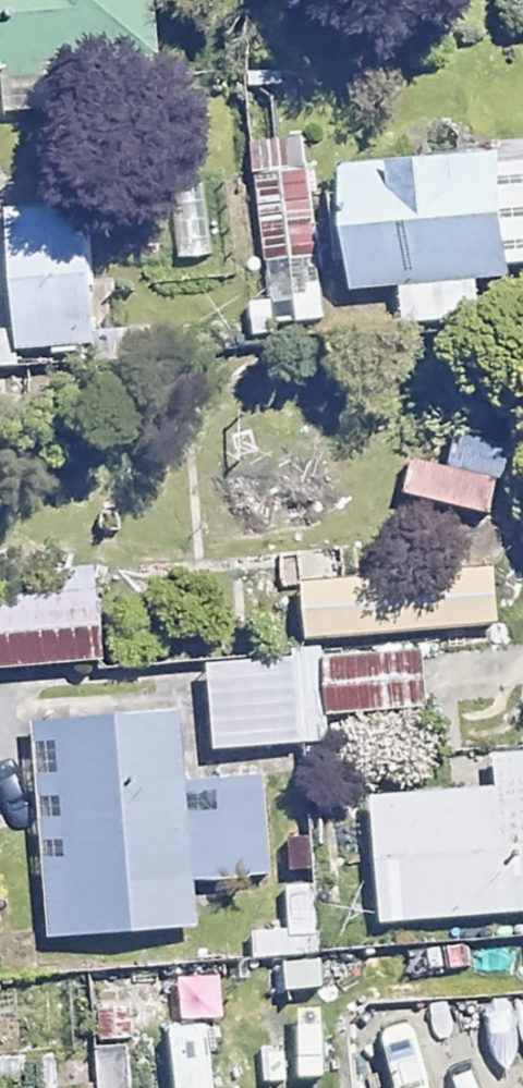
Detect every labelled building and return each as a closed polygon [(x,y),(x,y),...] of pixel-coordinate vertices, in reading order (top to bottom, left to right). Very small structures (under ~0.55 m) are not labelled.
[(154,0),(0,0),(0,66),(8,65),(11,112),(160,103),(154,0)] [(324,159),(334,285),(522,270),(522,143),(324,159)] [(304,163),(255,169),(269,291),(246,294),(250,325),(322,316),(304,163)] [(87,204),(9,206),(12,324),(90,321),(87,204)] [(456,418),(448,465),(519,477),(522,454),(522,430),(456,418)] [(496,619),(492,563),(302,579),(306,634),(496,619)] [(98,586),(0,593),(0,665),(103,658),(98,586)] [(426,704),(422,649),(326,655),(330,710),(426,704)] [(293,653),(209,659),(215,746),(300,740),(293,653)] [(180,708),(58,717),(68,854),(45,856),(51,932),(197,921),(194,877),(270,871),(263,772),(185,778),(180,708)] [(494,749),(496,781),(370,792),(380,915),(522,903),(522,747),(494,749)] [(362,1020),(365,1057),(522,1044),(522,1007),(362,1020)] [(171,1025),(176,1087),(211,1087),(206,1022),(171,1025)]
